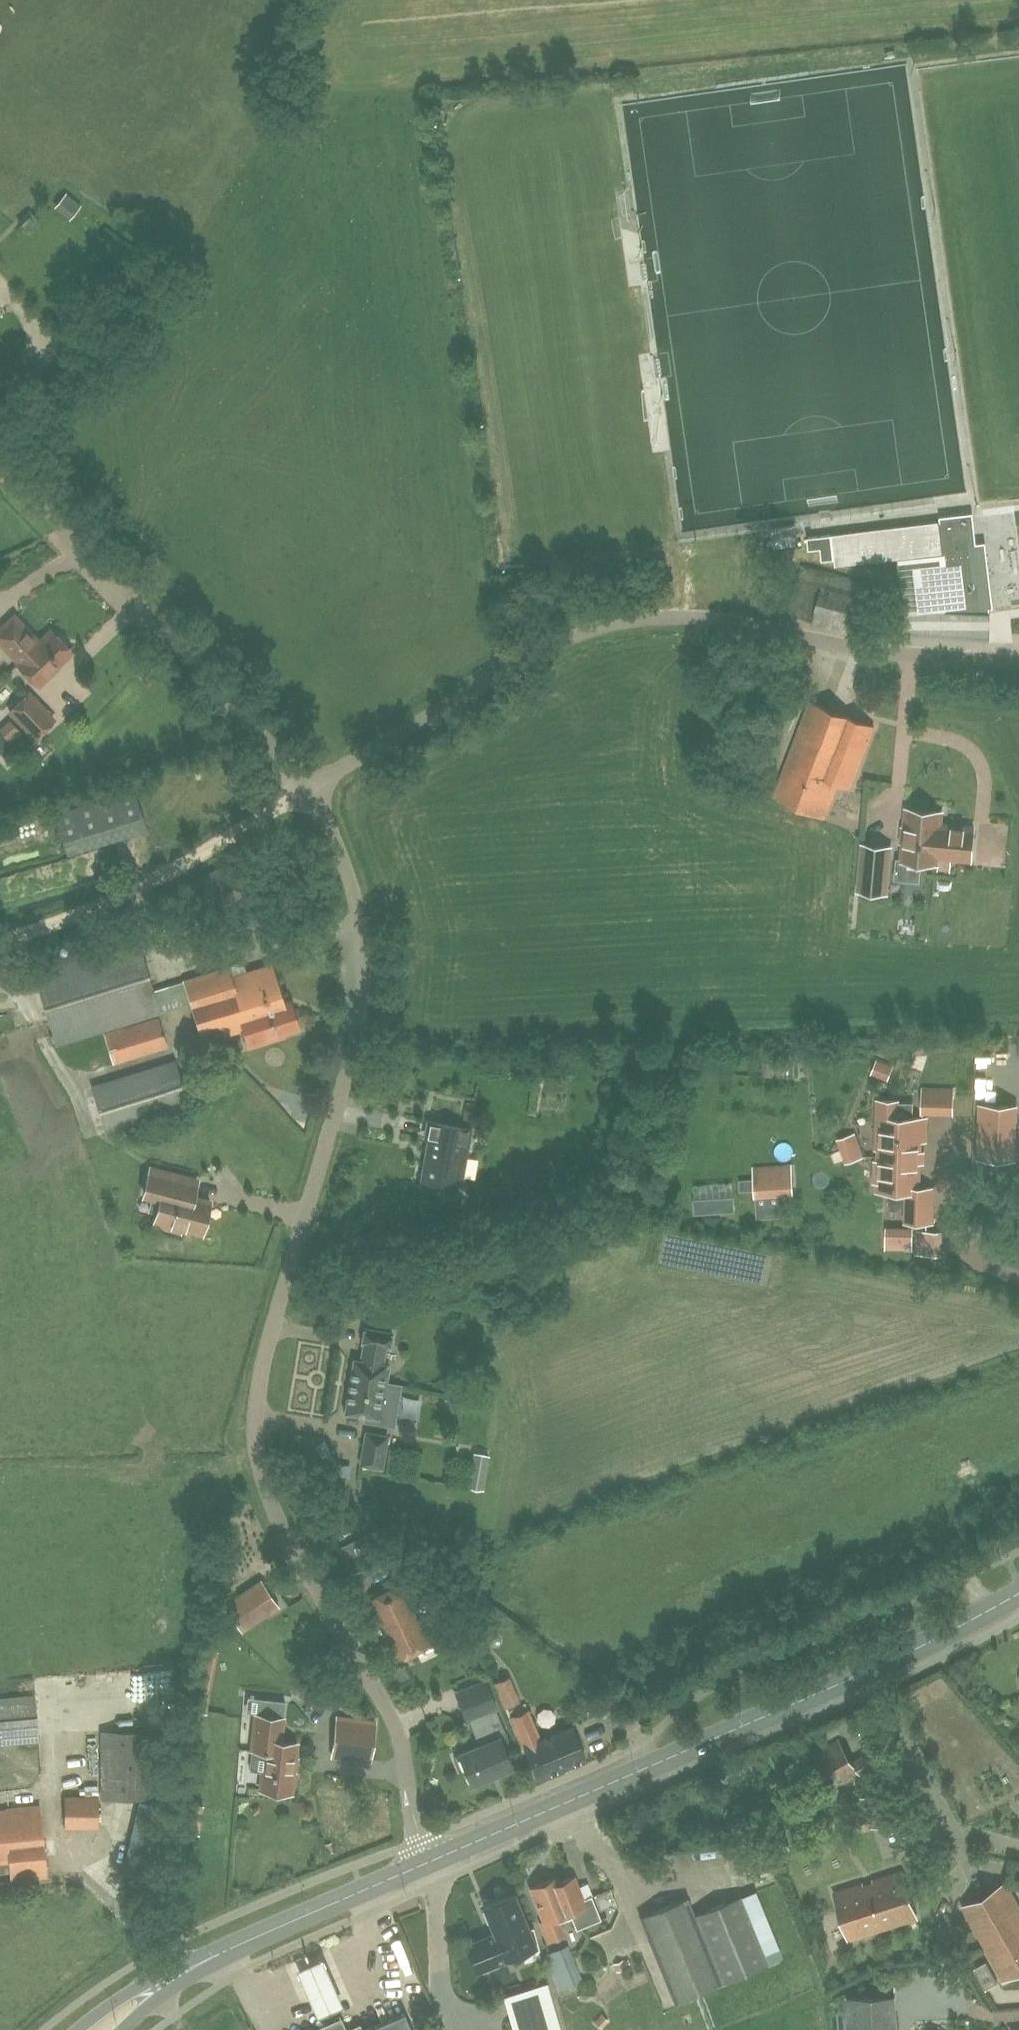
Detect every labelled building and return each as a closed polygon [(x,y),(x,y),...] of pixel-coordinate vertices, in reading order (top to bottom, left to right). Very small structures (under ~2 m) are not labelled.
[(70,193),(56,207),(69,219),(83,206),(70,193)] [(834,559),(835,565),(916,555),(918,568),(900,571),(905,613),(945,608),(945,611),(944,611),(944,612),(990,614),(990,613),(989,613),(986,583),(976,584),(969,525),(962,519),(932,523),(933,528),(921,530),(921,524),(891,528),(891,533),(880,534),(880,529),(856,532),(856,537),(852,538),(851,533),(807,538),(808,550),(820,549),(821,560),(834,559)] [(814,621),(849,630),(855,607),(820,598),(814,621)] [(16,663),(19,666),(34,651),(35,652),(41,645),(38,642),(14,616),(0,629),(0,643),(18,662),(16,663)] [(34,651),(19,666),(38,686),(49,675),(47,673),(70,651),(50,631),(38,642),(41,645),(35,652),(34,651)] [(28,693),(10,711),(34,737),(53,719),(28,693)] [(850,789),(874,727),(810,702),(774,796),(825,816),(837,784),(850,789)] [(0,730),(0,731),(10,741),(21,730),(11,720),(0,730)] [(132,788),(54,813),(67,853),(145,829),(132,788)] [(950,869),(951,858),(971,859),(973,828),(940,824),(941,811),(906,808),(904,826),(902,826),(900,842),(903,842),(901,860),(936,863),(936,867),(950,869)] [(863,844),(859,890),(885,892),(889,847),(863,844)] [(218,919),(269,890),(246,850),(167,895),(184,924),(212,909),(218,919)] [(268,1036),(297,1027),(289,1000),(283,1002),(271,965),(245,973),(241,961),(225,966),(226,967),(182,980),(183,981),(152,990),(135,935),(32,967),(56,1044),(190,1003),(202,1040),(244,1027),(249,1045),(269,1039),(268,1036)] [(112,1063),(167,1046),(158,1016),(103,1033),(112,1063)] [(876,1059),(870,1074),(887,1081),(893,1066),(876,1059)] [(189,1107),(174,1061),(92,1086),(106,1133),(189,1107)] [(922,1112),(938,1112),(938,1094),(923,1094),(922,1112)] [(877,1100),(876,1124),(879,1124),(879,1136),(876,1136),(875,1149),(879,1149),(878,1161),(874,1160),(874,1182),(878,1182),(877,1190),(906,1191),(906,1221),(932,1222),(933,1188),(918,1188),(919,1162),(919,1152),(920,1141),(926,1141),(927,1119),(912,1118),(897,1118),(897,1103),(897,1101),(877,1100)] [(1011,1106),(980,1105),(978,1157),(1009,1158),(1011,1106)] [(460,1179),(469,1128),(428,1121),(425,1136),(429,1137),(420,1186),(453,1192),(455,1178),(460,1179)] [(865,1156),(856,1131),(838,1138),(846,1162),(865,1156)] [(755,1198),(791,1196),(789,1164),(753,1166),(755,1198)] [(161,1199),(154,1224),(178,1230),(179,1227),(201,1233),(210,1201),(193,1197),(197,1180),(150,1168),(144,1194),(161,1199)] [(733,1211),(733,1196),(694,1198),(695,1213),(733,1211)] [(761,1215),(779,1215),(778,1205),(761,1206),(761,1215)] [(993,1228),(996,1240),(1018,1234),(1018,1221),(993,1228)] [(901,1233),(901,1248),(912,1249),(912,1234),(901,1233)] [(350,1378),(386,1384),(386,1383),(389,1365),(382,1364),(385,1347),(389,1348),(392,1333),(364,1328),(361,1343),(363,1343),(360,1360),(353,1359),(350,1378)] [(386,1384),(350,1378),(344,1413),(365,1416),(364,1421),(393,1425),(395,1412),(398,1413),(401,1399),(398,1399),(400,1385),(386,1383),(386,1384)] [(382,1468),(386,1443),(387,1436),(365,1432),(360,1464),(382,1468)] [(477,1450),(473,1480),(487,1482),(492,1453),(477,1450)] [(346,1555),(377,1544),(374,1534),(343,1545),(346,1555)] [(385,1566),(375,1546),(343,1562),(352,1582),(385,1566)] [(278,1606),(260,1580),(224,1604),(242,1631),(278,1606)] [(394,1658),(429,1642),(403,1584),(368,1600),(394,1658)] [(456,1692),(461,1705),(466,1718),(468,1718),(477,1739),(480,1737),(482,1744),(459,1753),(459,1754),(453,1757),(459,1770),(465,1768),(470,1782),(510,1766),(499,1738),(507,1735),(485,1681),(456,1692)] [(34,1696),(0,1699),(0,1743),(38,1740),(34,1696)] [(555,1707),(539,1711),(543,1724),(558,1720),(555,1707)] [(537,1776),(583,1756),(571,1726),(539,1740),(526,1710),(511,1716),(524,1747),(537,1776)] [(283,1716),(255,1713),(251,1749),(264,1751),(260,1789),(291,1792),(297,1743),(280,1741),(283,1716)] [(336,1716),(331,1754),(370,1759),(375,1721),(336,1716)] [(103,1798),(151,1798),(150,1731),(102,1731),(103,1798)] [(839,1739),(805,1760),(826,1794),(861,1772),(861,1773),(877,1764),(869,1751),(853,1761),(839,1739)] [(66,1825),(101,1825),(101,1795),(66,1795),(66,1825)] [(138,1798),(134,1821),(124,1863),(123,1881),(158,1885),(173,1805),(138,1798)] [(199,1834),(203,1805),(185,1802),(181,1831),(199,1834)] [(40,1806),(6,1809),(6,1810),(0,1810),(0,1872),(10,1871),(11,1880),(47,1876),(40,1806)] [(834,1892),(843,1921),(849,1940),(917,1918),(901,1871),(872,1880),(873,1882),(864,1885),(863,1883),(834,1892)] [(559,1882),(556,1877),(529,1887),(543,1920),(539,1922),(547,1941),(563,1934),(558,1921),(571,1916),(576,1929),(601,1918),(593,1899),(586,1903),(574,1876),(559,1882)] [(1006,1882),(962,1906),(1003,1979),(1018,1970),(1018,1904),(1006,1882)] [(533,1927),(527,1928),(514,1894),(484,1906),(495,1934),(467,1945),(477,1969),(510,1956),(538,1949),(533,1927)] [(768,1962),(767,1960),(740,1895),(694,1914),(687,1897),(640,1916),(675,2000),(768,1962)] [(558,1987),(582,1980),(567,1945),(545,1954),(558,1987)] [(321,1951),(294,1962),(315,2013),(340,1998),(321,1951)] [(986,1962),(973,1969),(985,1990),(997,1983),(986,1962)] [(529,1989),(506,1996),(517,2029),(561,2029),(546,1984),(529,1989)] [(896,1995),(848,1997),(849,2029),(897,2029),(896,1995)] [(404,2012),(364,2029),(412,2029),(404,2012)]
